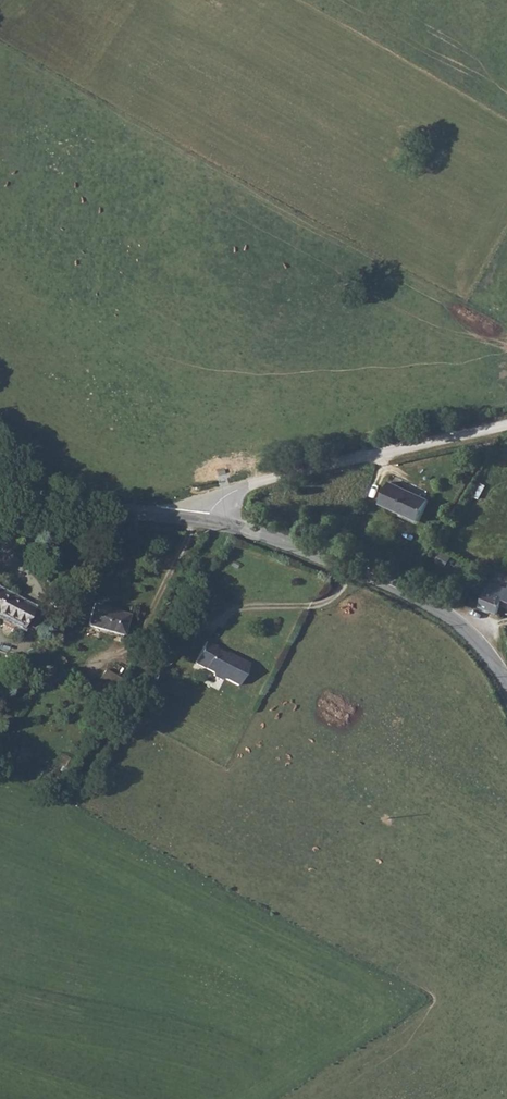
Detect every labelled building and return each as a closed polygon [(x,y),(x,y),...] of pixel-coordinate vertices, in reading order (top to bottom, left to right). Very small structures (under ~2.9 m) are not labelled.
[(422,523),(432,504),(392,484),(383,504),(422,523)] [(479,603),(497,611),(500,604),(506,607),(506,586),(489,578),(479,603)] [(25,628),(35,610),(0,591),(0,615),(25,628)] [(130,613),(93,608),(90,629),(127,633),(130,613)] [(226,655),(215,650),(217,648),(206,642),(195,663),(212,672),(213,676),(221,680),(225,679),(238,686),(249,665),(231,655),(230,657),(226,655)] [(107,666),(102,676),(114,682),(119,673),(107,666)]
